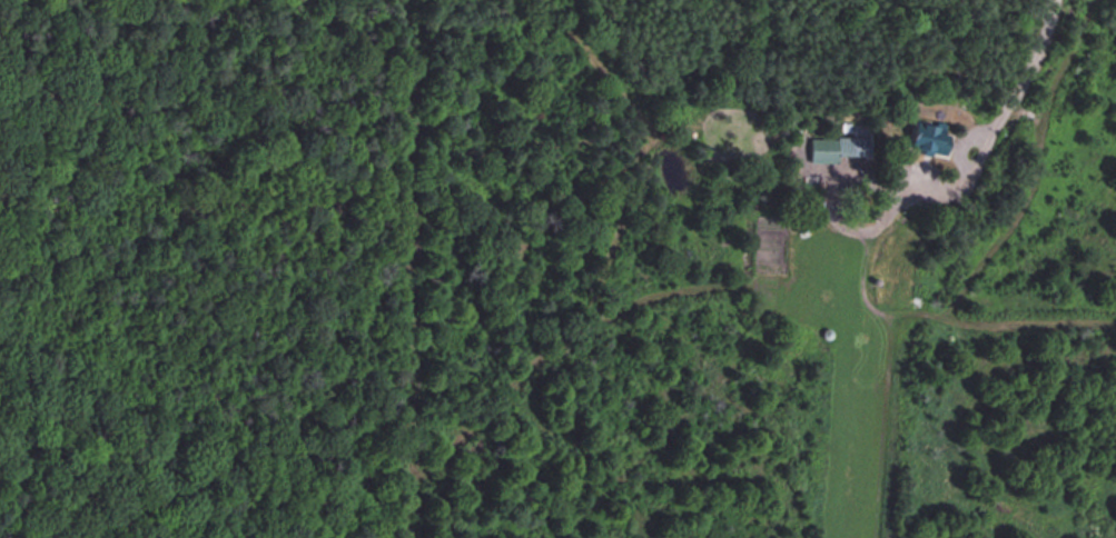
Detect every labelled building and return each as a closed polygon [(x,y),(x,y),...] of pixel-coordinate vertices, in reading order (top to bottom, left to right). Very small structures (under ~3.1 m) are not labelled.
[(904,143),(945,152),(950,126),(910,117),(904,143)] [(867,132),(835,132),(835,152),(867,152),(867,132)]
